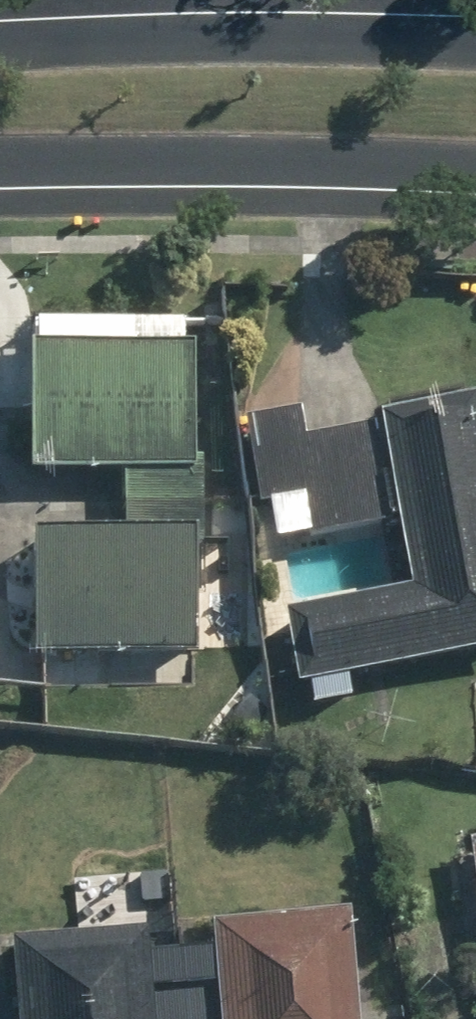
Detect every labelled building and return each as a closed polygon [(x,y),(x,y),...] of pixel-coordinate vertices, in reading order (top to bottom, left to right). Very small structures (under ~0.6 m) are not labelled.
[(197,346),(31,346),(31,471),(126,472),(126,533),(36,533),(36,686),(138,687),(138,651),(196,651),(197,346)] [(298,687),(475,653),(475,397),(378,416),(411,590),(284,614),(298,687)] [(311,538),(392,523),(374,426),(308,438),(302,410),(245,421),(261,504),(303,496),(311,538)] [(13,945),(19,1018),(358,1018),(349,917),(214,928),(216,949),(150,955),(149,933),(13,945)]
